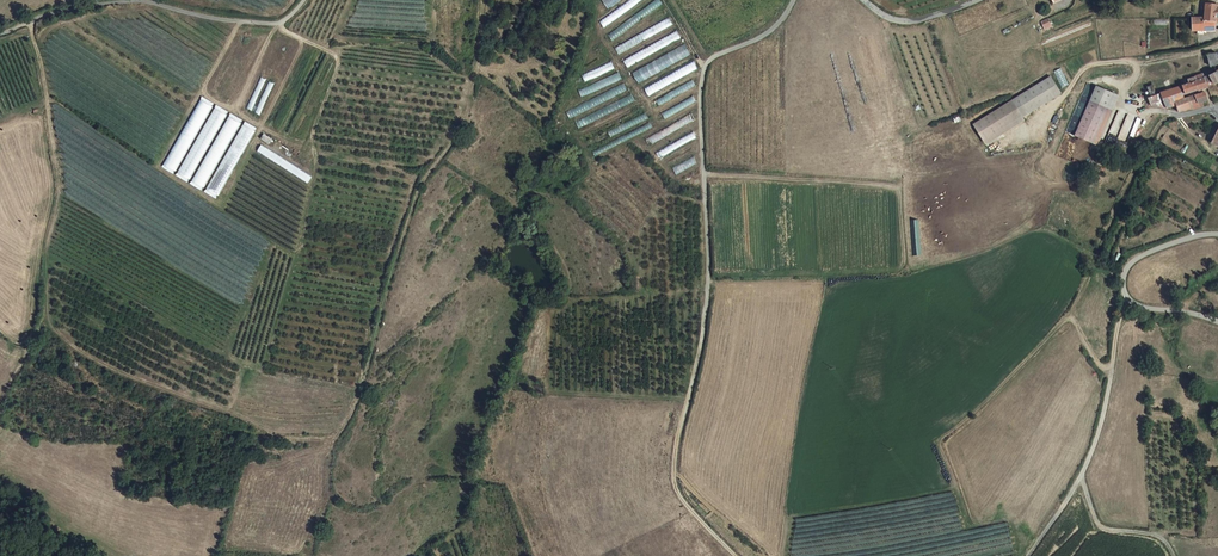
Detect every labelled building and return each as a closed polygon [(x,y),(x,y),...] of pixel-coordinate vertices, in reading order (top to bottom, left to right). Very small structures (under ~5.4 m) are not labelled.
[(599,20),(604,27),(643,0),(629,0),(599,20)] [(608,8),(620,0),(602,0),(608,8)] [(607,33),(611,39),(663,5),(660,0),(658,0),(607,33)] [(1203,22),(1203,23),(1212,23),(1212,21),(1217,20),(1217,12),(1215,12),(1215,10),(1203,12),(1203,22)] [(670,18),(615,47),(619,54),(673,25),(670,18)] [(1050,18),(1042,21),(1045,30),(1053,27),(1050,18)] [(1189,24),(1189,34),(1202,33),(1203,23),(1191,24),(1189,24)] [(1210,33),(1213,32),(1212,23),(1203,23),(1209,24),(1210,33)] [(678,31),(623,60),(627,67),(681,38),(678,31)] [(686,46),(633,70),(637,81),(691,57),(686,46)] [(1203,59),(1207,67),(1208,70),(1216,67),(1217,70),(1217,58),(1215,61),(1211,57),(1203,59)] [(611,62),(582,76),(586,82),(614,68),(611,62)] [(579,90),(582,97),(622,80),(619,73),(579,90)] [(1204,78),(1210,89),(1216,86),(1217,85),(1217,76),(1214,77),(1213,75),(1211,76),(1204,78)] [(1203,89),(1200,81),(1198,76),(1184,81),(1186,86),(1181,88),(1183,96),(1203,89)] [(1205,92),(1210,89),(1204,78),(1200,81),(1203,89),(1205,92)] [(1019,120),(1056,95),(1045,79),(1007,104),(1019,120)] [(693,80),(656,99),(659,105),(696,86),(693,80)] [(625,85),(566,110),(569,117),(628,92),(625,85)] [(1091,86),(1084,103),(1103,110),(1109,94),(1091,86)] [(1148,107),(1163,109),(1171,107),(1170,105),(1168,101),(1179,97),(1183,96),(1181,88),(1153,98),(1150,89),(1145,90),(1148,100),(1145,101),(1148,107)] [(632,94),(614,103),(617,110),(635,100),(632,94)] [(1107,112),(1113,95),(1109,94),(1103,110),(1107,112)] [(1200,95),(1185,100),(1180,101),(1170,105),(1171,107),(1173,113),(1187,109),(1186,107),(1202,102),(1200,95)] [(665,119),(697,102),(694,96),(662,113),(665,119)] [(200,98),(164,167),(176,173),(212,104),(200,98)] [(1092,148),(1107,112),(1103,110),(1084,103),(1070,139),(1092,148)] [(213,104),(179,177),(191,183),(225,110),(213,104)] [(1019,120),(1007,104),(970,129),(982,146),(1019,120)] [(576,122),(579,129),(612,113),(608,106),(576,122)] [(1126,146),(1136,116),(1118,110),(1108,139),(1126,146)] [(228,112),(193,185),(205,191),(240,118),(228,112)] [(693,114),(645,138),(649,144),(696,121),(693,114)] [(255,129),(243,122),(206,192),(217,199),(255,129)] [(1208,145),(1217,149),(1217,128),(1208,145)] [(694,132),(657,153),(660,158),(697,137),(694,132)] [(269,144),(272,139),(264,134),(261,138),(269,144)] [(694,157),(673,167),(676,174),(698,164),(694,157)]
